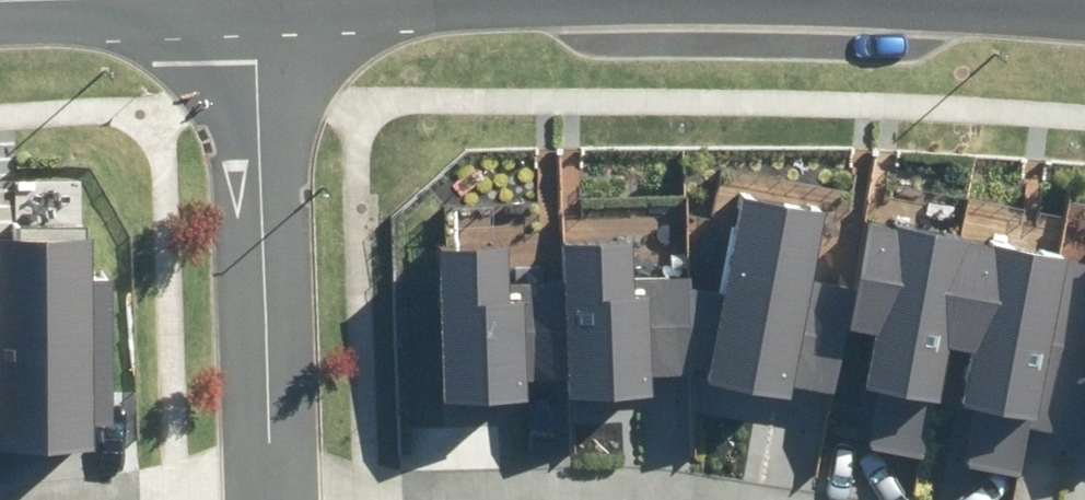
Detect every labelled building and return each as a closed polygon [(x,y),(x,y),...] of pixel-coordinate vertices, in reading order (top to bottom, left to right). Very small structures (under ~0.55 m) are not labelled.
[(691,289),(691,278),(632,280),(631,245),(560,247),(561,285),(510,286),(509,252),(442,253),(445,405),(522,404),(522,384),(569,383),(569,402),(653,400),(652,377),(694,379),(795,397),(797,388),(837,396),(849,330),(876,335),(866,388),(879,391),(868,450),(922,460),(933,402),(941,403),(952,347),(972,350),(961,408),(975,411),(965,466),(1021,477),(1030,428),(1084,439),(1084,262),(867,222),(854,290),(813,282),(826,216),(743,201),(725,296),(691,289)] [(0,241),(0,451),(98,451),(98,427),(117,426),(116,284),(94,284),(94,240),(0,241)]
